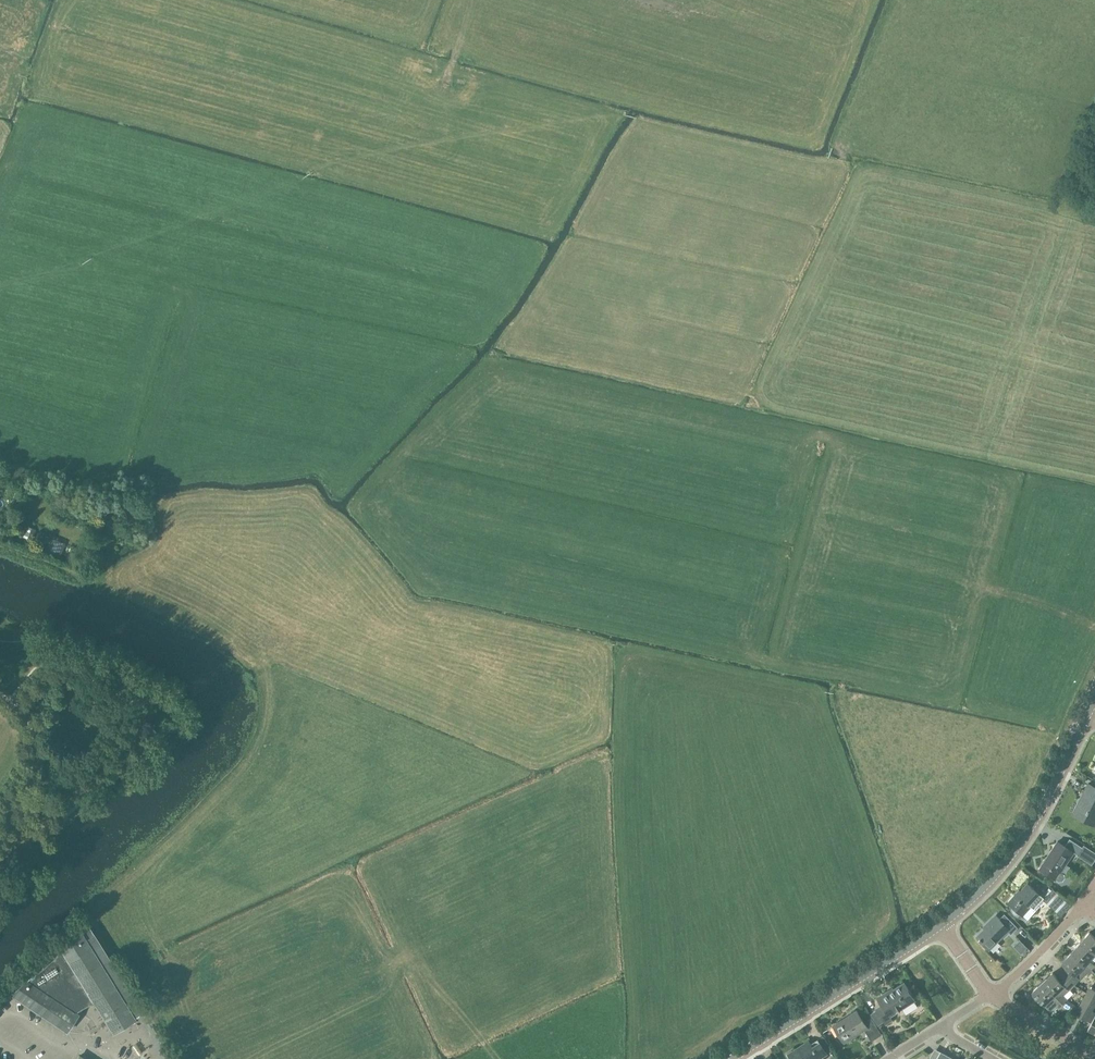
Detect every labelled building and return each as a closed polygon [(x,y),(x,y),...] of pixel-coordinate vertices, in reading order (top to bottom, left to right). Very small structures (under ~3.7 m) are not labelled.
[(43,552),(64,551),(63,539),(43,540),(43,552)] [(1089,784),(1074,814),(1094,825),(1094,788),(1089,784)] [(1061,872),(1074,852),(1078,855),(1083,848),(1070,839),(1065,847),(1057,842),(1040,869),(1056,880),(1056,879),(1059,881),(1063,881),(1065,878),(1064,874),(1061,872)] [(1034,889),(1028,883),(1016,897),(1014,895),(1008,902),(1013,907),(1011,909),(1012,911),(1013,912),(1014,914),(1015,915),(1018,917),(1021,914),(1023,915),(1031,905),(1034,908),(1047,892),(1038,884),(1034,889)] [(997,917),(977,937),(979,939),(978,940),(980,942),(981,941),(989,949),(1008,931),(1010,934),(1017,928),(1004,914),(999,919),(997,917)] [(88,924),(80,931),(60,949),(61,949),(54,956),(55,957),(51,961),(50,959),(43,965),(44,967),(37,973),(36,971),(10,995),(66,1033),(79,1014),(76,1013),(93,1002),(113,1034),(135,1020),(134,1018),(143,1013),(88,924)] [(1094,954),(1094,953),(1094,937),(1090,932),(1080,942),(1094,954)] [(1080,942),(1071,953),(1090,969),(1091,971),(1094,966),(1094,965),(1089,960),(1094,954),(1080,942)] [(1062,963),(1067,967),(1062,972),(1075,984),(1090,969),(1071,953),(1062,963)] [(1062,972),(1057,977),(1052,973),(1042,982),(1063,1005),(1068,1000),(1064,996),(1069,990),(1075,984),(1062,972)] [(1042,982),(1033,992),(1034,993),(1032,995),(1038,1001),(1040,1000),(1045,1005),(1050,1000),(1059,1009),(1063,1005),(1042,982)] [(905,983),(890,993),(889,991),(878,998),(883,1006),(877,1009),(886,1024),(892,1020),(890,1016),(914,1001),(911,995),(912,995),(905,983)] [(1090,987),(1087,993),(1094,997),(1094,990),(1090,987)] [(1087,993),(1084,998),(1090,1002),(1094,1005),(1094,997),(1087,993)] [(1084,998),(1077,1010),(1075,1014),(1081,1017),(1090,1002),(1084,998)] [(1081,1017),(1087,1021),(1092,1011),(1094,1006),(1094,1005),(1090,1002),(1081,1017)] [(1092,1011),(1087,1021),(1091,1023),(1088,1029),(1094,1033),(1094,1012),(1092,1011)] [(872,1019),(868,1022),(864,1024),(857,1012),(833,1026),(844,1043),(864,1030),(871,1042),(882,1035),(872,1019)] [(818,1040),(812,1044),(810,1041),(793,1052),(792,1052),(788,1055),(789,1058),(790,1057),(791,1058),(824,1058),(823,1056),(827,1054),(826,1051),(831,1048),(823,1036),(818,1040)]
